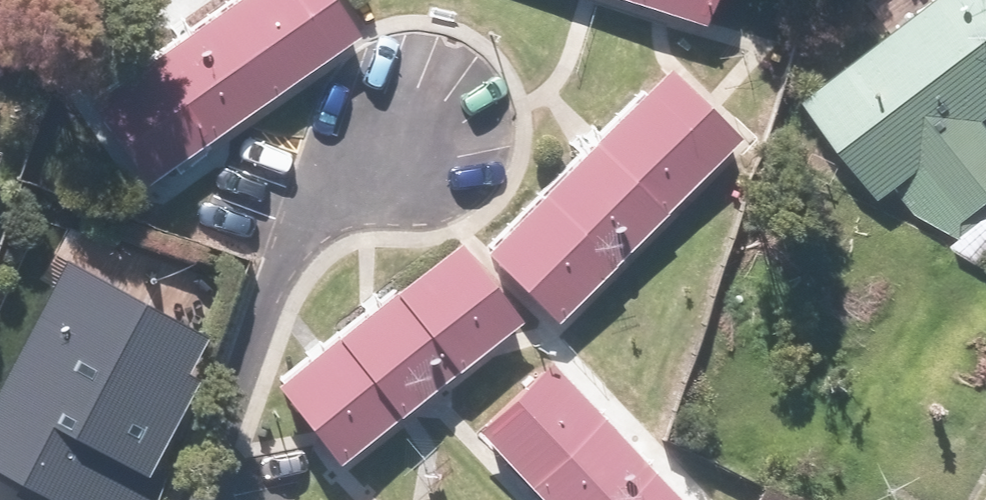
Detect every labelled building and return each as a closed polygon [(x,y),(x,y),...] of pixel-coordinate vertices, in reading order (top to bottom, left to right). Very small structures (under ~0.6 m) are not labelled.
[(141,186),(348,35),(323,0),(231,0),(84,108),(141,186)] [(695,20),(702,0),(632,0),(695,20)] [(982,119),(985,116),(985,0),(936,0),(800,104),(875,201),(904,179),(944,232),(985,200),(985,125),(982,119)] [(733,144),(660,71),(477,253),(550,326),(733,144)] [(449,244),(277,387),(338,462),(511,319),(449,244)] [(44,499),(124,499),(206,335),(55,261),(0,371),(0,479),(44,499)] [(472,435),(532,499),(668,499),(545,367),(472,435)] [(978,499),(985,499),(985,483),(978,499)]
